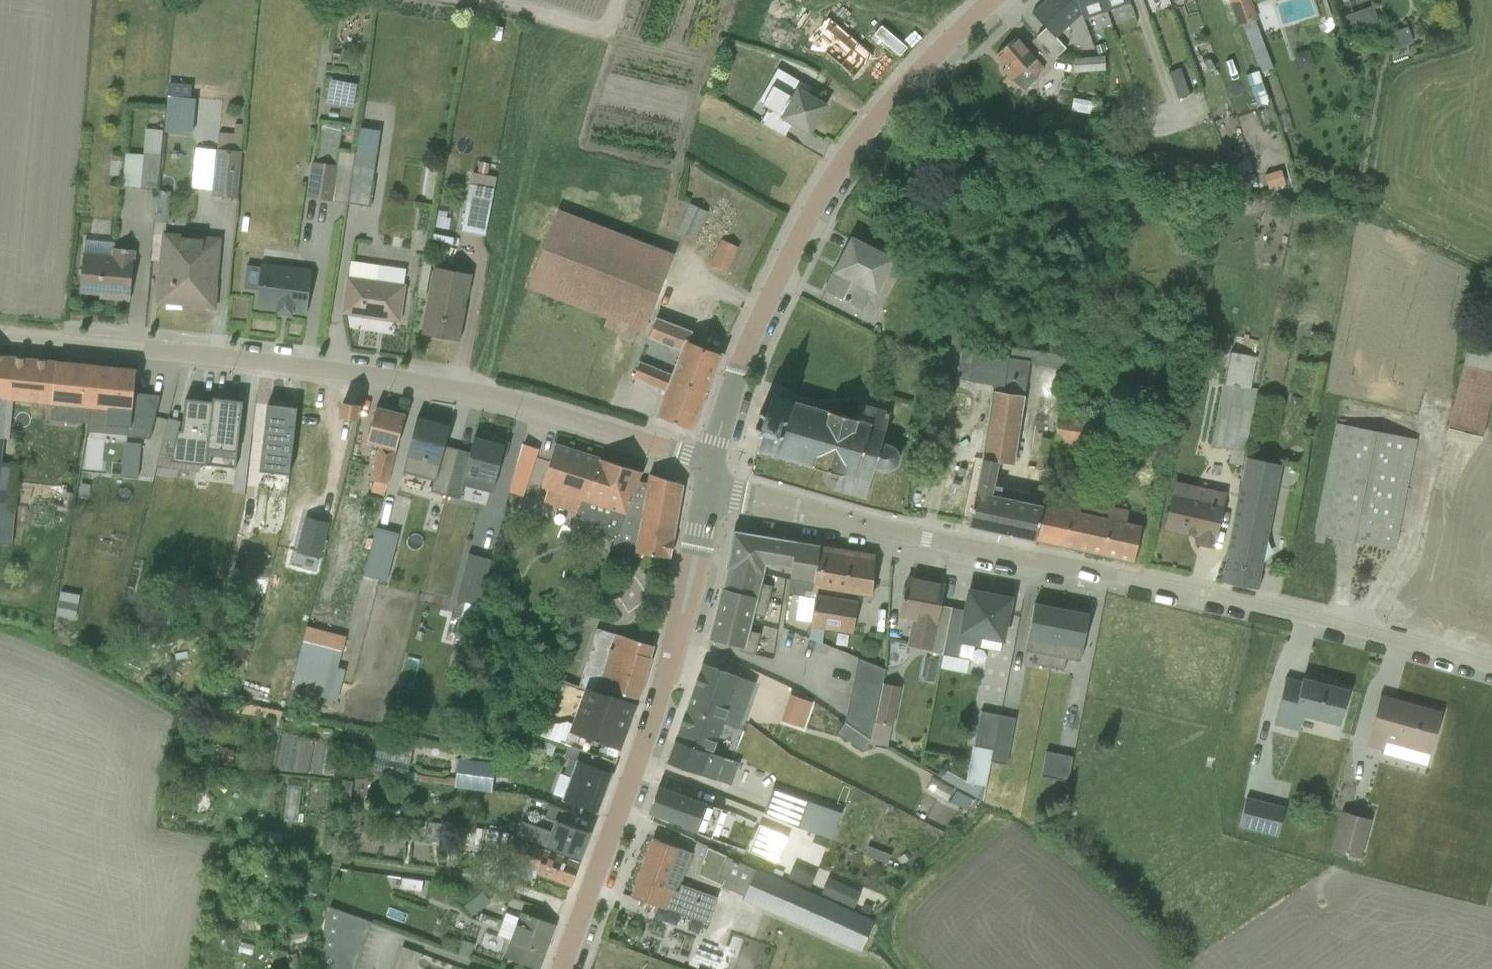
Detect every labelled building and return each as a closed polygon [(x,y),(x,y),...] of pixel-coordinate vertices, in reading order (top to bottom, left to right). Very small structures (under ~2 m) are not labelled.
[(867,36),(878,41),(870,60),(878,64),(881,55),(892,60),(909,20),(928,28),(940,0),(883,0),(867,36)] [(1031,13),(1044,28),(1035,37),(1054,59),(1065,49),(1055,38),(1081,15),(1076,0),(1045,0),(1031,13)] [(1081,15),(1082,20),(1105,12),(1101,0),(1076,0),(1081,15)] [(1105,12),(1129,3),(1128,0),(1101,0),(1105,12)] [(1256,19),(1250,0),(1227,0),(1236,26),(1239,25),(1253,20),(1256,19)] [(1346,36),(1378,25),(1372,7),(1340,18),(1346,36)] [(1272,69),(1253,20),(1239,25),(1241,31),(1243,30),(1260,73),(1272,69)] [(1389,51),(1412,43),(1406,28),(1384,36),(1389,51)] [(1000,70),(1010,81),(1012,79),(1024,86),(1043,69),(1015,37),(994,55),(1005,67),(1000,70)] [(1297,69),(1313,65),(1308,49),(1293,54),(1297,69)] [(1103,57),(1073,59),(1074,74),(1104,72),(1103,57)] [(904,62),(895,67),(902,81),(911,77),(904,62)] [(808,133),(824,105),(807,96),(811,88),(776,68),(757,102),(768,108),(760,123),(784,137),(791,123),(808,133)] [(326,104),(351,108),(355,83),(330,79),(326,104)] [(200,148),(197,194),(236,198),(244,125),(219,123),(217,149),(200,148)] [(347,203),(354,154),(337,151),(341,126),(321,123),(317,162),(311,161),(307,197),(347,203)] [(143,152),(160,154),(162,130),(146,128),(143,152)] [(354,151),(354,154),(347,203),(368,206),(376,154),(354,151)] [(126,152),(122,185),(140,187),(140,189),(156,190),(160,155),(143,153),(143,154),(126,152)] [(460,231),(485,236),(495,177),(486,175),(488,163),(478,162),(476,174),(470,173),(460,231)] [(1252,188),(1269,182),(1264,167),(1247,173),(1252,188)] [(162,263),(159,301),(172,302),(172,300),(183,301),(182,305),(214,308),(220,237),(165,231),(165,223),(168,223),(170,194),(169,191),(157,191),(150,262),(162,263)] [(676,232),(693,240),(707,212),(690,204),(676,232)] [(671,257),(556,213),(528,288),(641,332),(671,257)] [(415,252),(424,254),(428,233),(419,231),(415,252)] [(894,259),(850,236),(822,290),(861,310),(868,297),(873,299),(894,259)] [(83,252),(80,292),(112,295),(112,298),(128,300),(134,249),(114,247),(115,242),(85,240),(83,252)] [(727,273),(738,248),(720,240),(709,265),(727,273)] [(351,261),(343,312),(398,320),(405,269),(351,261)] [(261,263),(255,307),(277,310),(276,312),(291,314),(291,311),(306,313),(312,269),(261,263)] [(435,267),(422,334),(458,341),(471,274),(435,267)] [(955,380),(993,385),(992,391),(991,391),(981,459),(1010,464),(1014,465),(1028,363),(1065,369),(1069,341),(1051,337),(1048,352),(1006,347),(1006,354),(960,347),(965,317),(948,314),(937,391),(953,394),(955,380)] [(669,375),(706,392),(721,355),(686,341),(691,331),(656,317),(648,338),(679,351),(669,375)] [(1466,348),(1408,577),(1421,581),(1412,615),(1448,623),(1457,589),(1438,584),(1446,551),(1452,553),(1482,437),(1481,437),(1491,394),(1491,354),(1466,348)] [(1222,384),(1210,446),(1230,449),(1228,463),(1242,465),(1243,456),(1244,457),(1256,389),(1250,388),(1256,357),(1231,352),(1224,384),(1222,384)] [(0,356),(0,543),(12,544),(21,438),(3,437),(6,400),(91,407),(94,365),(0,356)] [(1181,395),(1195,399),(1203,363),(1189,359),(1181,395)] [(692,430),(706,392),(669,375),(639,362),(632,377),(665,390),(655,416),(692,430)] [(94,365),(91,407),(106,409),(106,424),(128,427),(128,436),(149,438),(159,395),(133,392),(135,369),(94,365)] [(755,426),(754,430),(758,431),(757,436),(759,436),(755,452),(766,453),(770,456),(772,457),(775,455),(781,457),(784,460),(786,460),(789,459),(795,461),(798,463),(800,464),(803,463),(809,465),(811,467),(838,474),(833,489),(864,498),(873,469),(882,472),(887,472),(892,470),(896,466),(898,464),(899,459),(898,454),(898,452),(896,449),(893,446),(881,441),(889,411),(858,403),(855,415),(771,393),(767,409),(764,408),(763,413),(759,411),(758,415),(763,417),(760,428),(755,426)] [(935,393),(934,413),(952,414),(953,394),(935,393)] [(1257,396),(1250,431),(1275,435),(1282,401),(1257,396)] [(243,401),(212,397),(212,401),(184,398),(180,430),(177,430),(170,461),(235,468),(243,401)] [(342,402),(339,419),(357,421),(359,405),(342,402)] [(297,407),(266,404),(259,471),(289,475),(297,407)] [(1054,444),(1107,453),(1113,415),(1060,406),(1054,440),(1054,444)] [(404,415),(375,408),(366,443),(379,446),(370,480),(374,480),(370,491),(382,494),(385,483),(386,483),(404,415)] [(429,491),(445,495),(456,449),(444,446),(448,430),(435,427),(436,423),(416,418),(402,471),(432,479),(429,491)] [(948,437),(966,440),(969,422),(950,420),(948,437)] [(1337,423),(1315,534),(1391,549),(1414,440),(1337,423)] [(463,485),(492,493),(500,459),(504,460),(509,442),(490,437),(489,441),(473,437),(469,452),(456,449),(445,495),(459,499),(463,485)] [(1049,470),(1054,444),(1054,440),(1039,438),(1035,468),(1049,470)] [(601,534),(615,538),(637,481),(641,472),(555,444),(541,487),(547,489),(543,502),(575,513),(576,511),(581,513),(579,519),(604,528),(601,534)] [(509,491),(522,495),(537,449),(524,445),(509,491)] [(1246,457),(1221,581),(1255,589),(1281,465),(1246,457)] [(1010,464),(981,459),(967,525),(1032,540),(1045,494),(1049,470),(1035,468),(1032,484),(1036,485),(1032,502),(1004,496),(1010,464)] [(265,474),(253,472),(250,497),(263,498),(265,474)] [(646,482),(637,481),(615,538),(612,548),(668,558),(682,484),(648,475),(646,482)] [(1174,481),(1164,529),(1198,536),(1196,543),(1212,547),(1214,540),(1215,540),(1226,492),(1174,481)] [(1045,494),(1032,540),(1132,562),(1140,526),(1127,523),(1130,511),(1045,494)] [(1477,568),(1491,572),(1491,508),(1477,568)] [(765,565),(790,569),(794,542),(737,532),(732,536),(726,567),(728,567),(763,574),(765,565)] [(816,588),(819,546),(794,542),(790,569),(787,593),(814,598),(815,594),(816,588)] [(874,555),(819,546),(816,588),(867,596),(874,555)] [(761,584),(763,574),(728,567),(722,590),(767,601),(771,586),(761,584)] [(943,585),(907,577),(898,618),(911,621),(906,645),(923,649),(923,651),(941,655),(950,608),(939,605),(943,585)] [(763,617),(767,601),(722,590),(721,589),(715,613),(750,623),(752,614),(763,617)] [(964,610),(950,608),(941,655),(957,658),(960,644),(999,651),(1010,599),(968,591),(964,610)] [(815,594),(814,598),(809,638),(821,644),(824,629),(851,634),(857,601),(815,594)] [(1079,661),(1088,614),(1033,603),(1023,650),(1039,653),(1036,665),(1063,670),(1065,659),(1079,661)] [(446,621),(472,627),(475,616),(448,610),(446,621)] [(715,613),(709,637),(739,645),(738,651),(754,654),(759,633),(748,631),(750,623),(715,613)] [(302,640),(333,648),(341,651),(345,636),(306,626),(302,640)] [(648,658),(653,646),(596,627),(579,685),(584,687),(596,691),(597,686),(638,699),(651,658),(648,658)] [(321,696),(333,648),(302,640),(290,688),(321,696)] [(869,740),(881,683),(884,669),(857,659),(844,723),(869,740)] [(702,664),(674,740),(712,753),(723,724),(738,729),(754,685),(702,664)] [(1339,725),(1348,690),(1302,678),(1301,681),(1285,677),(1273,725),(1298,731),(1302,715),(1339,725)] [(881,683),(869,740),(869,743),(886,747),(890,726),(892,726),(900,687),(881,683)] [(567,745),(615,762),(636,704),(596,691),(584,687),(571,723),(566,722),(557,723),(546,719),(540,735),(567,745)] [(1426,766),(1441,712),(1395,699),(1379,694),(1365,745),(1383,750),(1382,754),(1426,766)] [(784,719),(801,725),(810,701),(793,695),(784,719)] [(973,746),(992,750),(999,715),(979,711),(973,746)] [(999,715),(992,750),(990,761),(1005,764),(1014,718),(999,715)] [(862,751),(869,740),(844,723),(837,733),(862,751)] [(712,753),(674,740),(667,762),(730,785),(738,762),(712,753)] [(295,763),(296,743),(268,742),(267,770),(281,771),(282,763),(295,763)] [(412,751),(375,744),(370,768),(406,777),(412,751)] [(597,811),(615,762),(567,745),(564,757),(575,761),(569,776),(559,773),(552,795),(597,811)] [(990,761),(992,750),(973,746),(965,781),(945,770),(941,778),(982,800),(990,761)] [(215,763),(232,764),(233,749),(216,748),(215,763)] [(1040,775),(1067,781),(1072,757),(1045,751),(1040,775)] [(495,764),(457,758),(454,786),(491,791),(495,764)] [(351,781),(336,779),(334,800),(350,802),(351,781)] [(302,780),(279,817),(294,827),(317,789),(302,780)] [(721,809),(658,786),(648,812),(711,835),(721,809)] [(772,789),(764,812),(831,839),(840,813),(772,789)] [(1284,807),(1245,797),(1238,827),(1276,837),(1284,807)] [(521,821),(516,836),(579,858),(588,832),(566,824),(570,812),(546,803),(541,817),(552,820),(548,831),(521,821)] [(902,812),(942,836),(947,825),(920,810),(919,812),(906,805),(902,812)] [(1359,858),(1370,820),(1349,813),(1341,811),(1330,850),(1359,858)] [(425,841),(438,842),(440,823),(427,822),(425,841)] [(746,851),(776,863),(787,835),(757,823),(746,851)] [(503,853),(507,833),(468,825),(465,844),(473,846),(473,847),(503,853)] [(511,837),(505,856),(538,868),(536,873),(569,885),(578,862),(511,837)] [(653,838),(629,896),(706,924),(716,898),(679,884),(691,853),(653,838)] [(887,862),(890,854),(868,845),(865,854),(887,862)] [(538,868),(505,856),(503,867),(534,878),(536,873),(538,868)] [(875,921),(726,856),(717,876),(725,879),(721,886),(743,895),(741,900),(860,952),(875,921)] [(788,878),(809,887),(815,872),(794,863),(788,878)] [(399,888),(420,891),(422,880),(401,877),(399,888)] [(853,907),(860,892),(827,877),(820,892),(853,907)] [(463,906),(471,917),(489,903),(480,892),(463,906)] [(372,922),(324,905),(320,968),(355,968),(372,922)] [(538,968),(555,924),(521,912),(518,917),(505,912),(497,934),(510,939),(503,956),(538,968)] [(492,940),(498,916),(487,913),(481,937),(492,940)] [(457,953),(469,957),(474,943),(462,939),(457,953)] [(420,953),(401,947),(393,968),(415,968),(420,953)]
